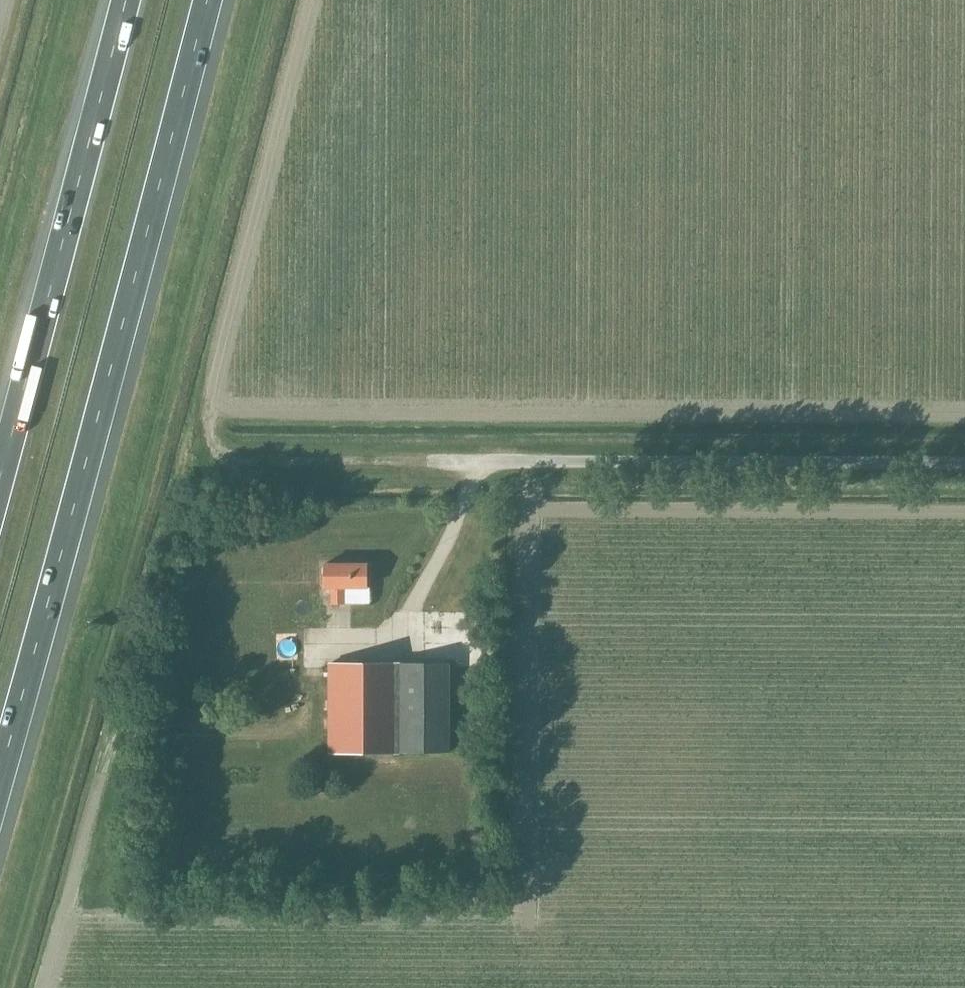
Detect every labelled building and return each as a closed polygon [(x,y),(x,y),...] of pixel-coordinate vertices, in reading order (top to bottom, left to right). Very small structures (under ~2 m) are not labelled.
[(368,587),(368,564),(324,564),(324,587),(331,587),(331,604),(345,604),(345,587),(368,587)] [(449,753),(449,664),(329,664),(329,753),(449,753)]
